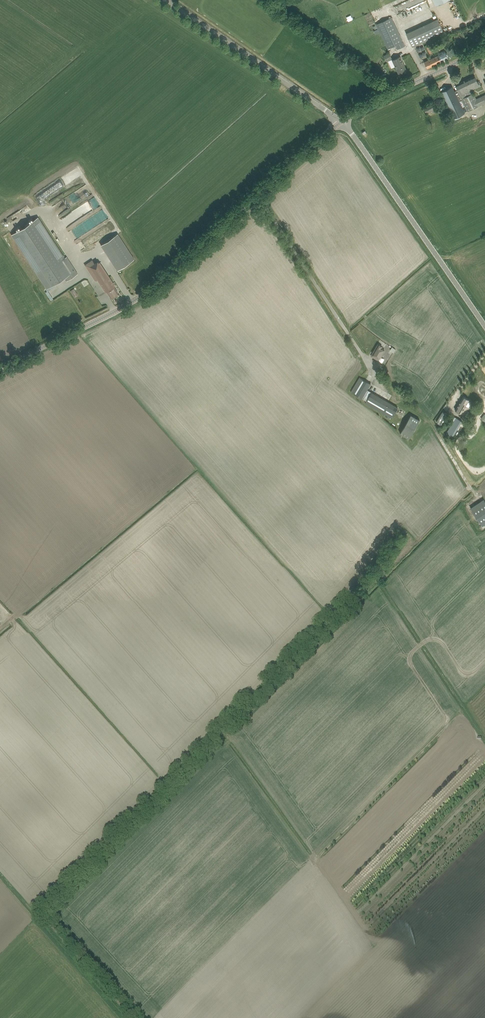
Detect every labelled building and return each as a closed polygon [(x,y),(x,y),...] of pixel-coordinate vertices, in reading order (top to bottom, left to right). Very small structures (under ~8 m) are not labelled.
[(454,1),(454,0),(433,0),(437,9),(454,1)] [(439,16),(450,11),(450,12),(457,9),(454,2),(436,10),(439,16)] [(387,49),(389,52),(391,51),(390,48),(396,45),(398,49),(405,45),(392,17),(376,24),(387,49)] [(413,47),(444,32),(438,18),(406,33),(413,47)] [(433,44),(428,47),(431,53),(436,50),(433,44)] [(448,58),(446,53),(445,51),(424,61),(427,68),(448,58)] [(389,53),(384,55),(387,61),(392,59),(389,53)] [(406,69),(404,65),(400,56),(393,60),(397,68),(399,73),(406,69)] [(476,98),(474,93),(473,93),(472,91),(473,91),(472,90),(481,86),(481,84),(479,81),(478,81),(475,75),(456,84),(458,89),(455,91),(453,86),(441,91),(454,118),(465,112),(460,101),(461,100),(459,95),(460,95),(468,111),(484,103),(484,94),(476,98)] [(436,109),(435,107),(433,103),(424,107),(426,112),(427,113),(432,110),(433,112),(436,111),(435,109),(436,109)] [(38,217),(12,234),(47,288),(64,277),(66,281),(78,273),(67,256),(64,258),(38,217)] [(119,232),(100,242),(115,269),(133,259),(119,232)] [(88,269),(93,276),(96,280),(98,278),(107,273),(99,262),(95,264),(88,269)] [(107,273),(98,278),(107,292),(111,297),(118,292),(114,286),(115,285),(112,281),(107,273)] [(372,356),(376,358),(378,360),(382,354),(385,350),(381,348),(382,346),(378,344),(373,353),(372,356)] [(351,391),(366,400),(365,403),(383,413),(386,408),(394,413),(398,407),(368,389),(371,384),(360,377),(351,391)] [(464,395),(461,400),(455,410),(461,413),(461,412),(465,414),(469,407),(466,405),(467,403),(469,399),(464,395)] [(442,411),(436,421),(441,423),(447,413),(442,411)] [(409,437),(420,419),(411,414),(400,432),(409,437)] [(456,417),(446,432),(453,436),(462,421),(456,417)] [(484,499),(471,508),(483,525),(484,524),(484,500),(484,499)]
